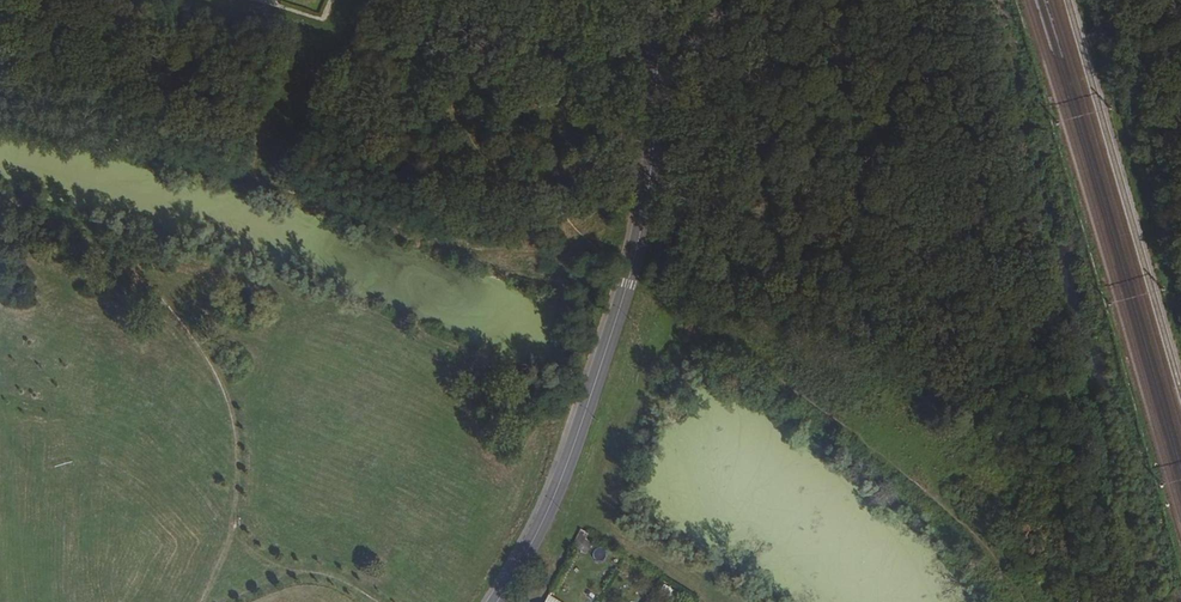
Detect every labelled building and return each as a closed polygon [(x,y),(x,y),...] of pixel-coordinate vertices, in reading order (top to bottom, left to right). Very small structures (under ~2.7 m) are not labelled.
[(584,552),(591,544),(584,539),(578,547),(584,552)] [(594,601),(597,594),(586,589),(582,596),(594,601)]
